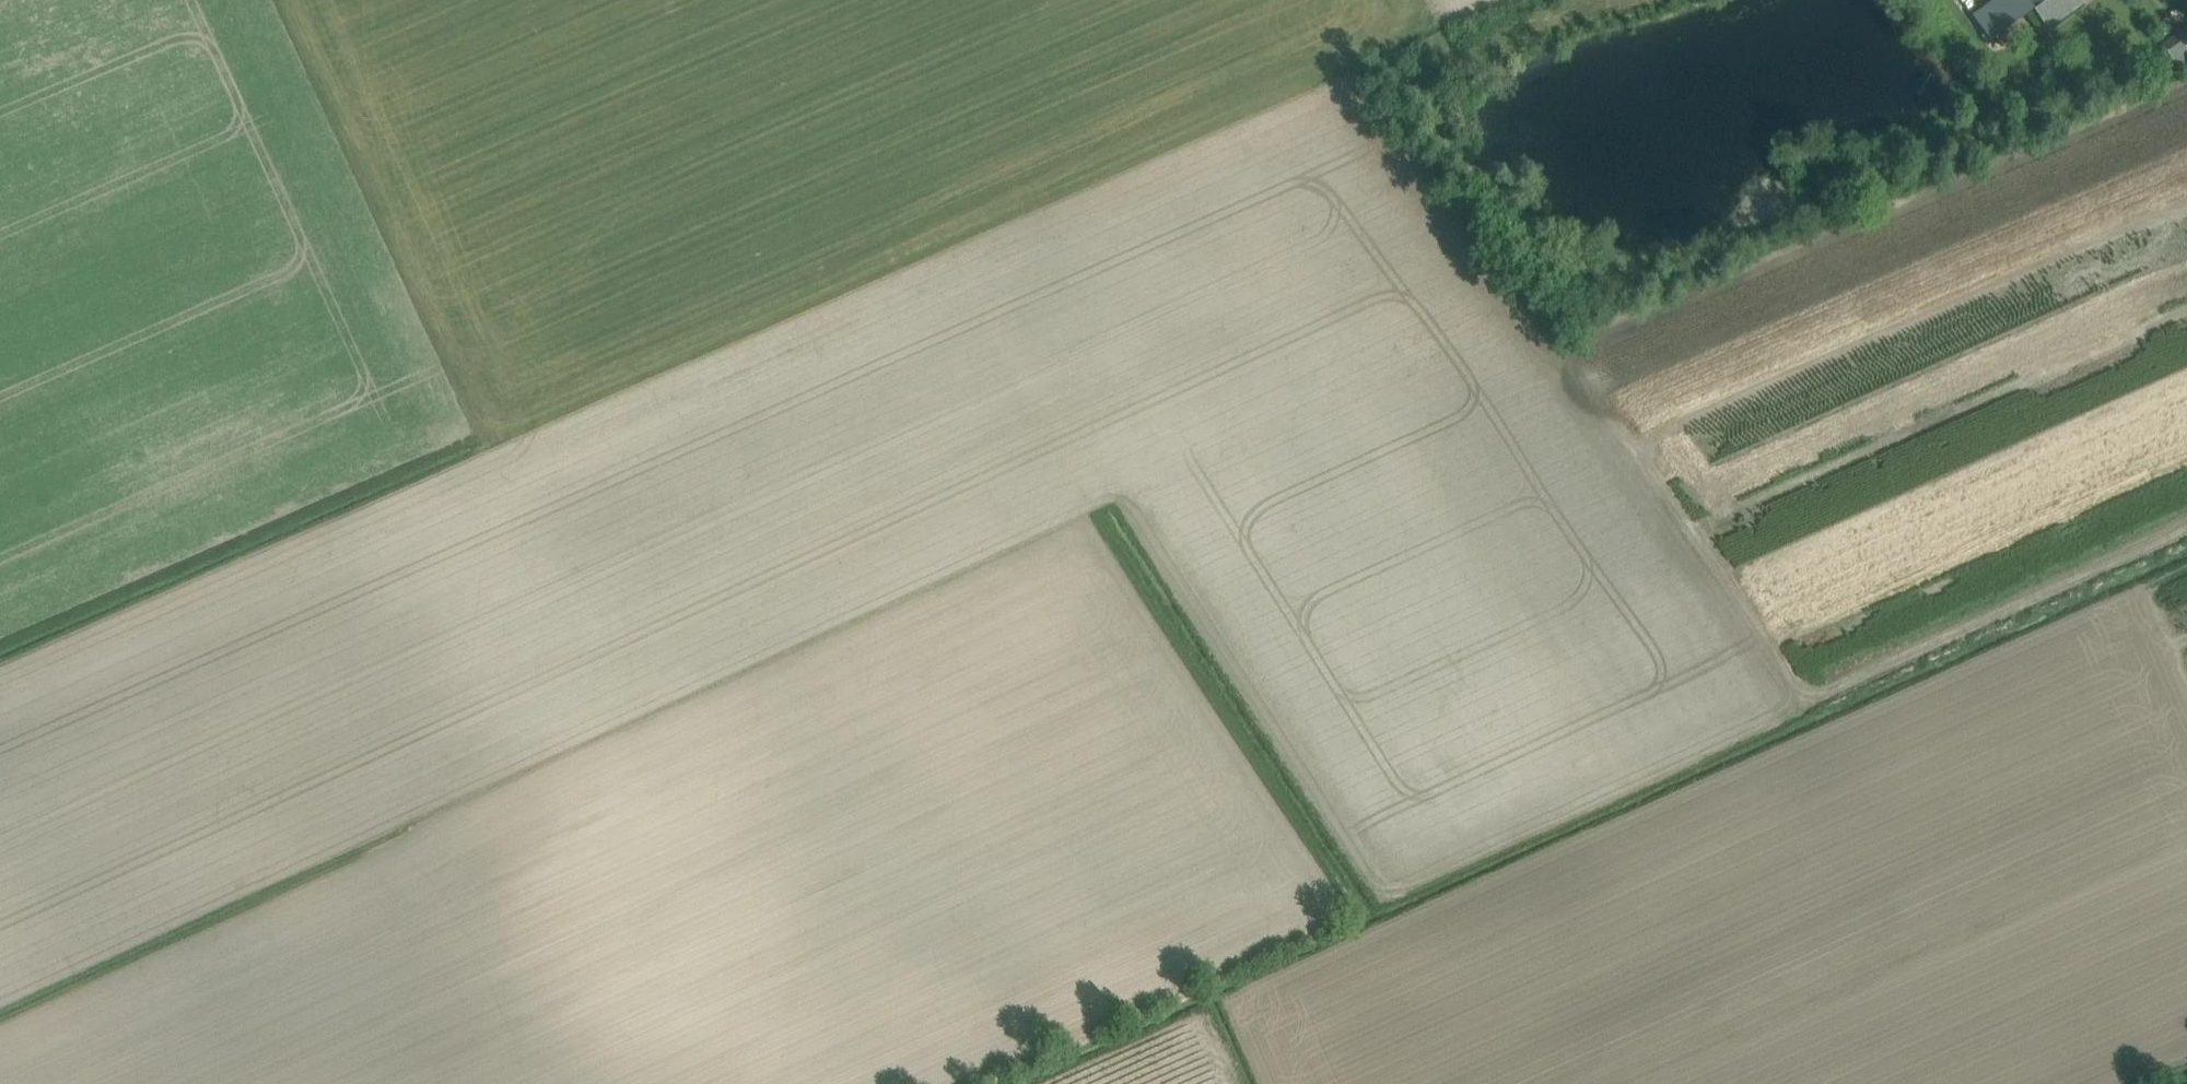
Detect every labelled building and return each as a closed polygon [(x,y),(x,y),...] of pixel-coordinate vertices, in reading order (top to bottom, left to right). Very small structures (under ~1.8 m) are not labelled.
[(2037,10),(2050,0),(2029,0),(2037,10)]
